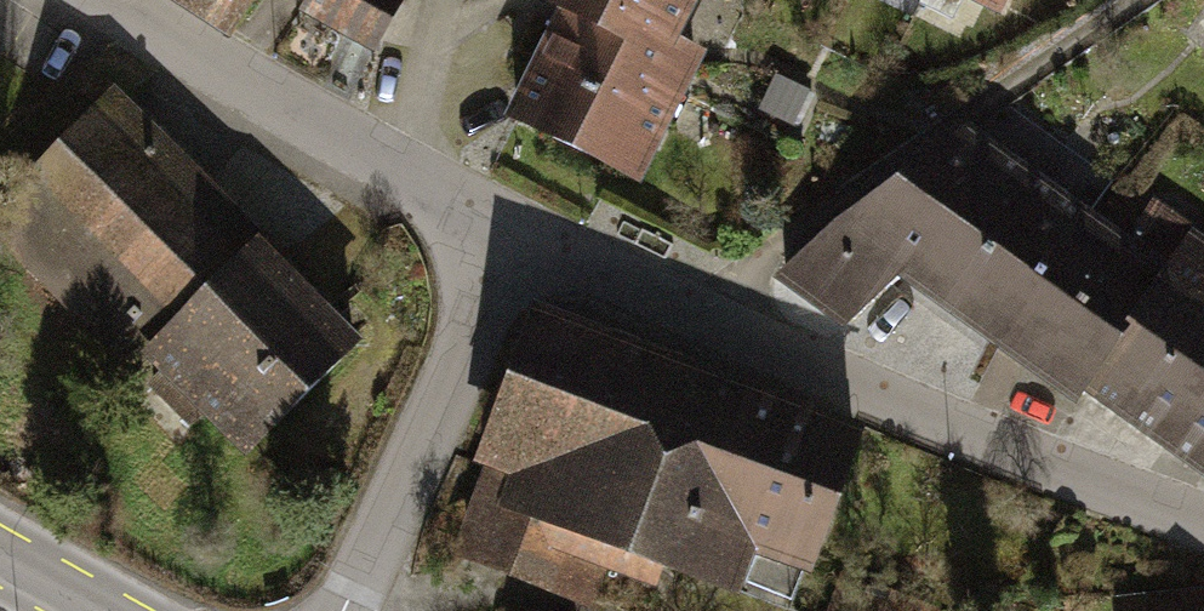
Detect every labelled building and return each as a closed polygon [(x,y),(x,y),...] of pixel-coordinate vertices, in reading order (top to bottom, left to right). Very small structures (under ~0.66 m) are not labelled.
[(241,33),(262,0),(189,0),(241,33)] [(303,7),(379,49),(406,0),(307,0),(303,7)] [(502,109),(640,176),(705,44),(679,31),(694,0),(549,0),(554,3),(502,109)] [(0,201),(0,207),(238,452),(350,343),(109,96),(0,201)] [(844,313),(895,267),(1074,394),(1086,380),(1203,462),(1203,260),(1189,250),(1167,282),(960,139),(786,273),(844,313)] [(485,462),(450,556),(592,609),(608,567),(666,589),(675,565),(740,588),(755,548),(811,569),(866,420),(529,296),(469,456),(485,462)] [(1109,591),(1111,610),(1203,610),(1203,582),(1109,591)]
